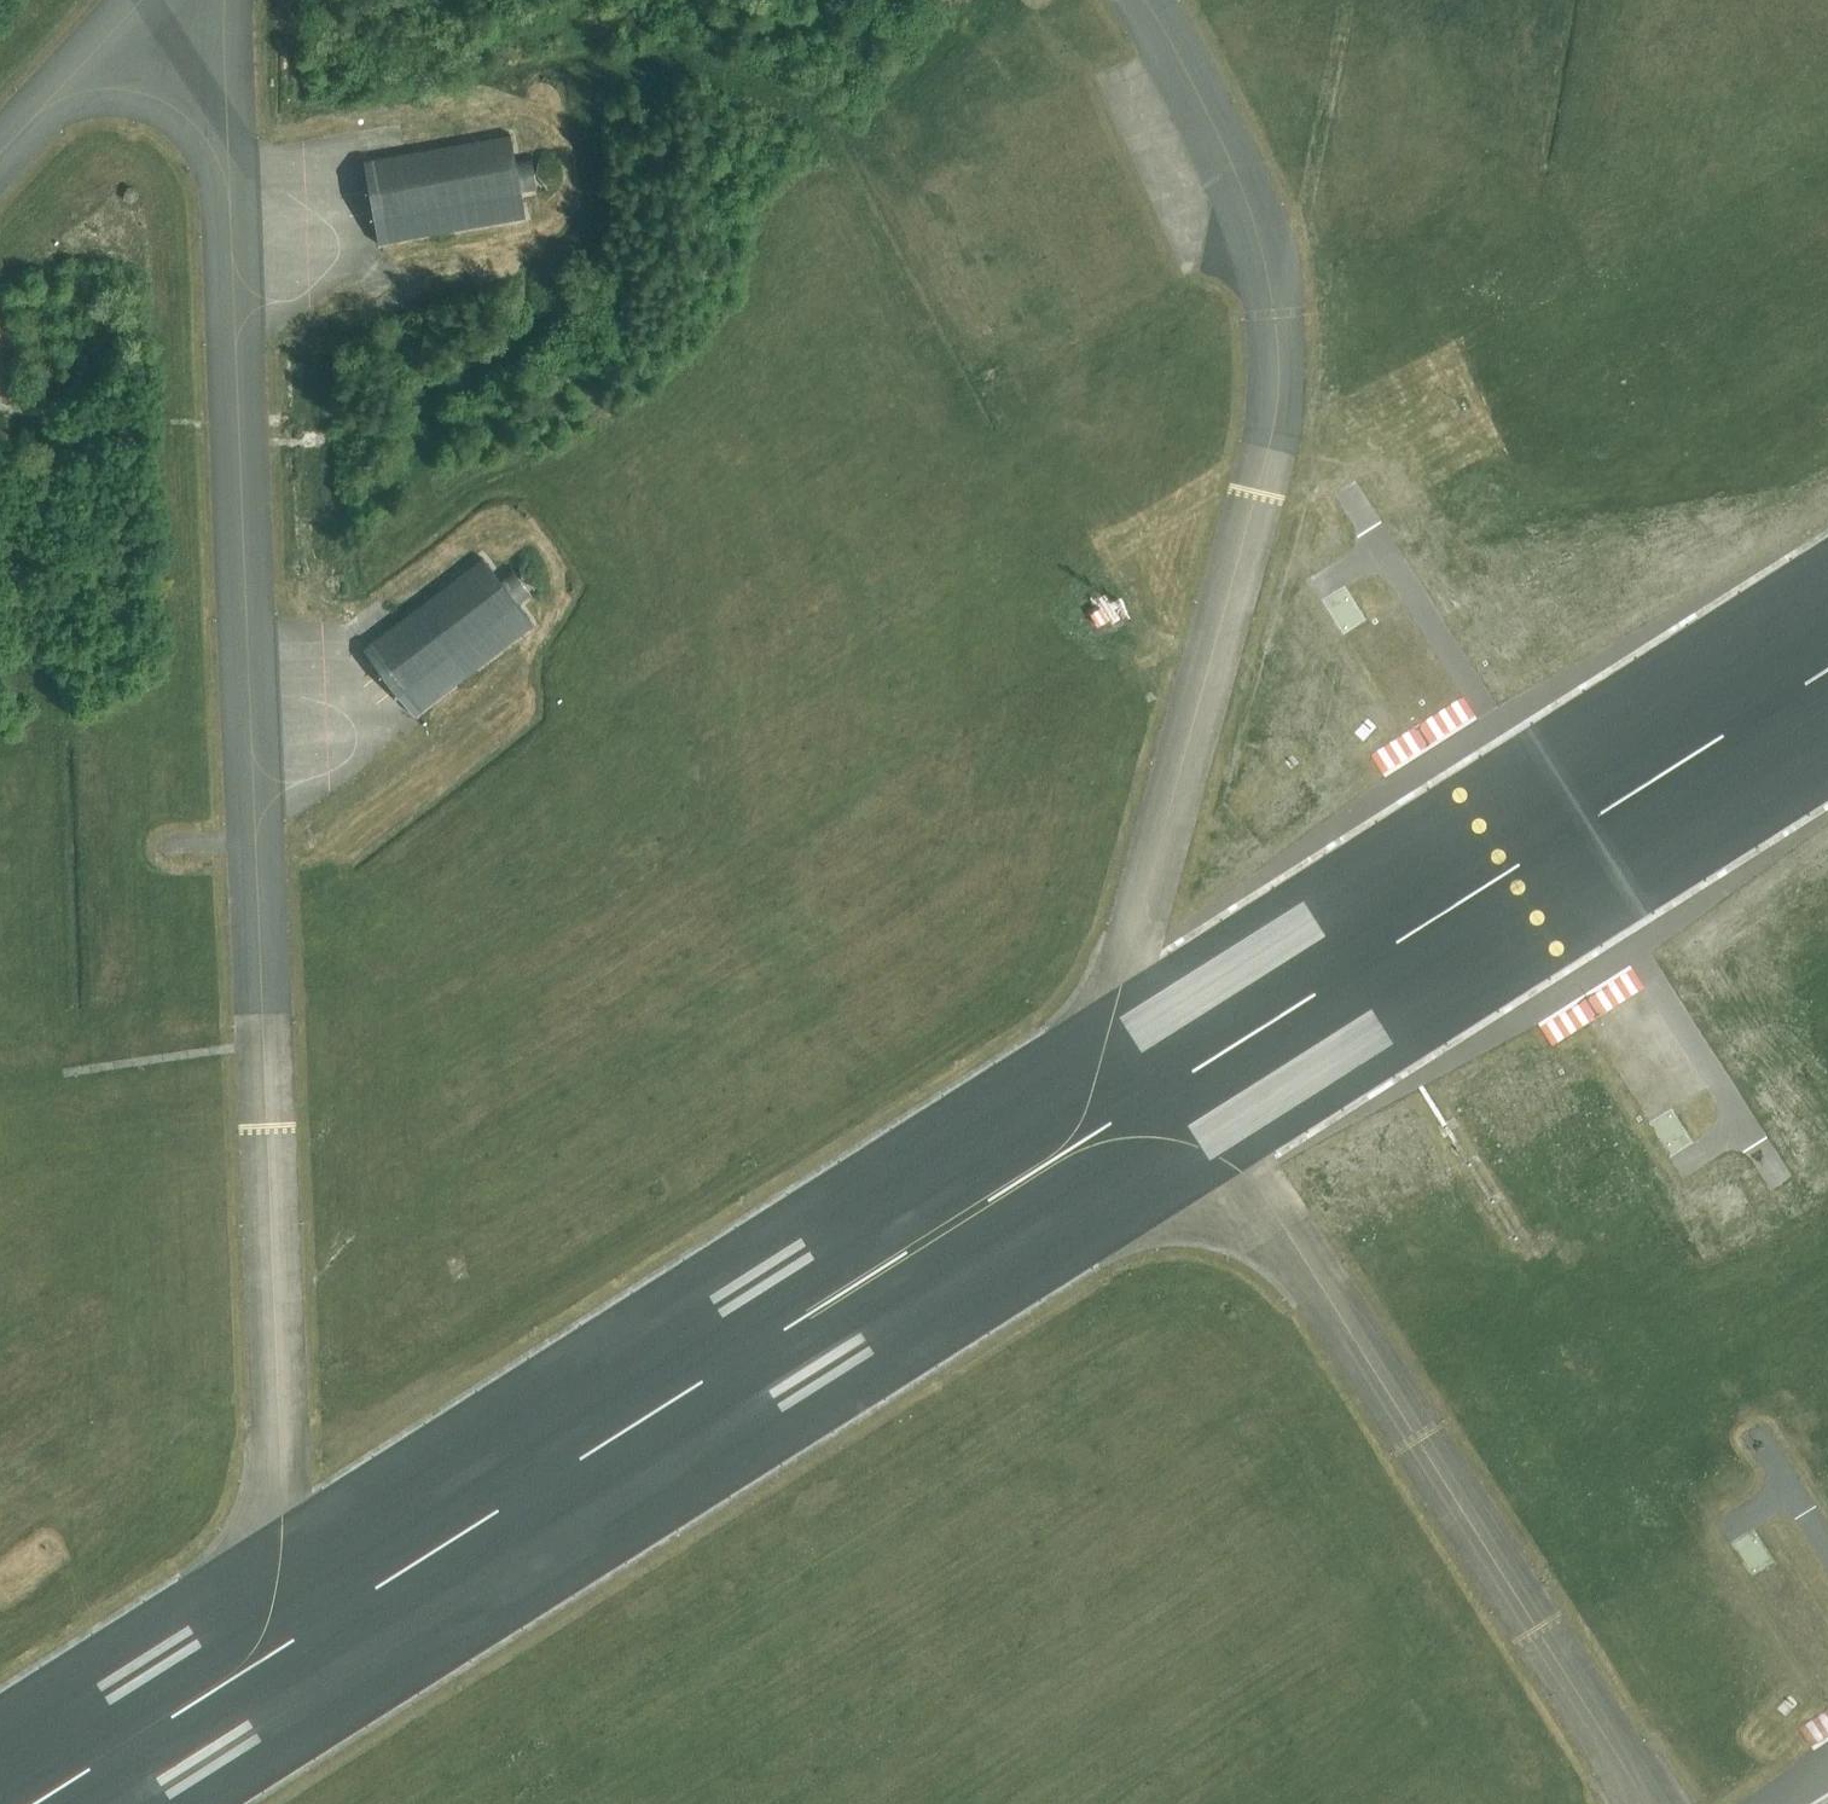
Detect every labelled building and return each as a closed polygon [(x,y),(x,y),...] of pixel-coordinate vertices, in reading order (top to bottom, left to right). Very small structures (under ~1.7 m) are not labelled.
[(526,218),(522,194),(538,191),(532,155),(515,158),(511,134),(405,153),(364,160),(379,244),(526,218)] [(415,715),(534,625),(520,606),(533,596),(511,567),(498,577),(483,557),(396,623),(363,647),(415,715)] [(1108,618),(1100,606),(1090,612),(1098,625),(1108,618)]
